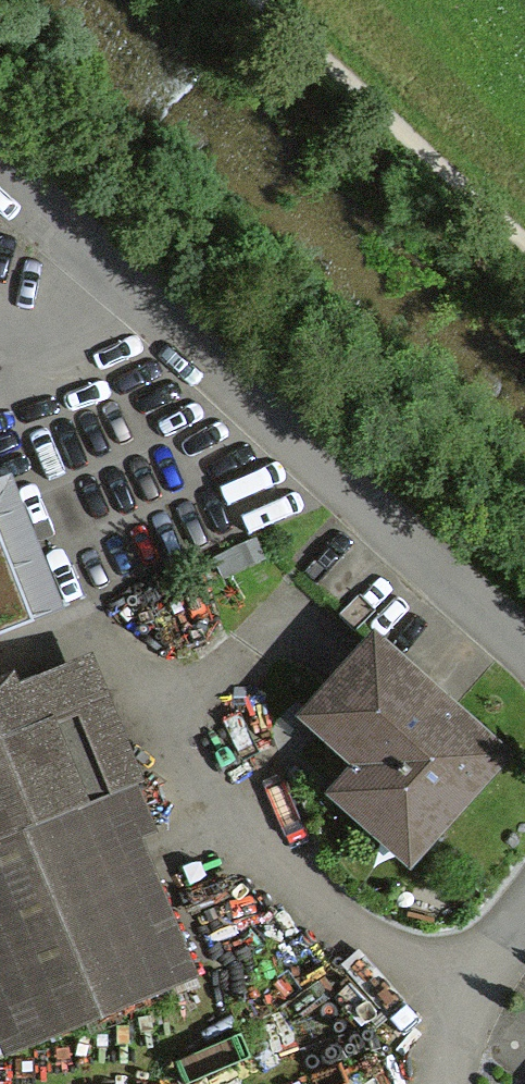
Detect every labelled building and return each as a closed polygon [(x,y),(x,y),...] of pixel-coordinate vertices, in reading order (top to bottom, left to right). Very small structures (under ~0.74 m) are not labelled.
[(74,626),(32,485),(0,495),(0,648),(74,626)] [(517,762),(387,644),(318,720),(374,770),(347,799),(422,866),(517,762)] [(0,707),(0,1017),(15,1055),(206,982),(88,673),(0,707)]
